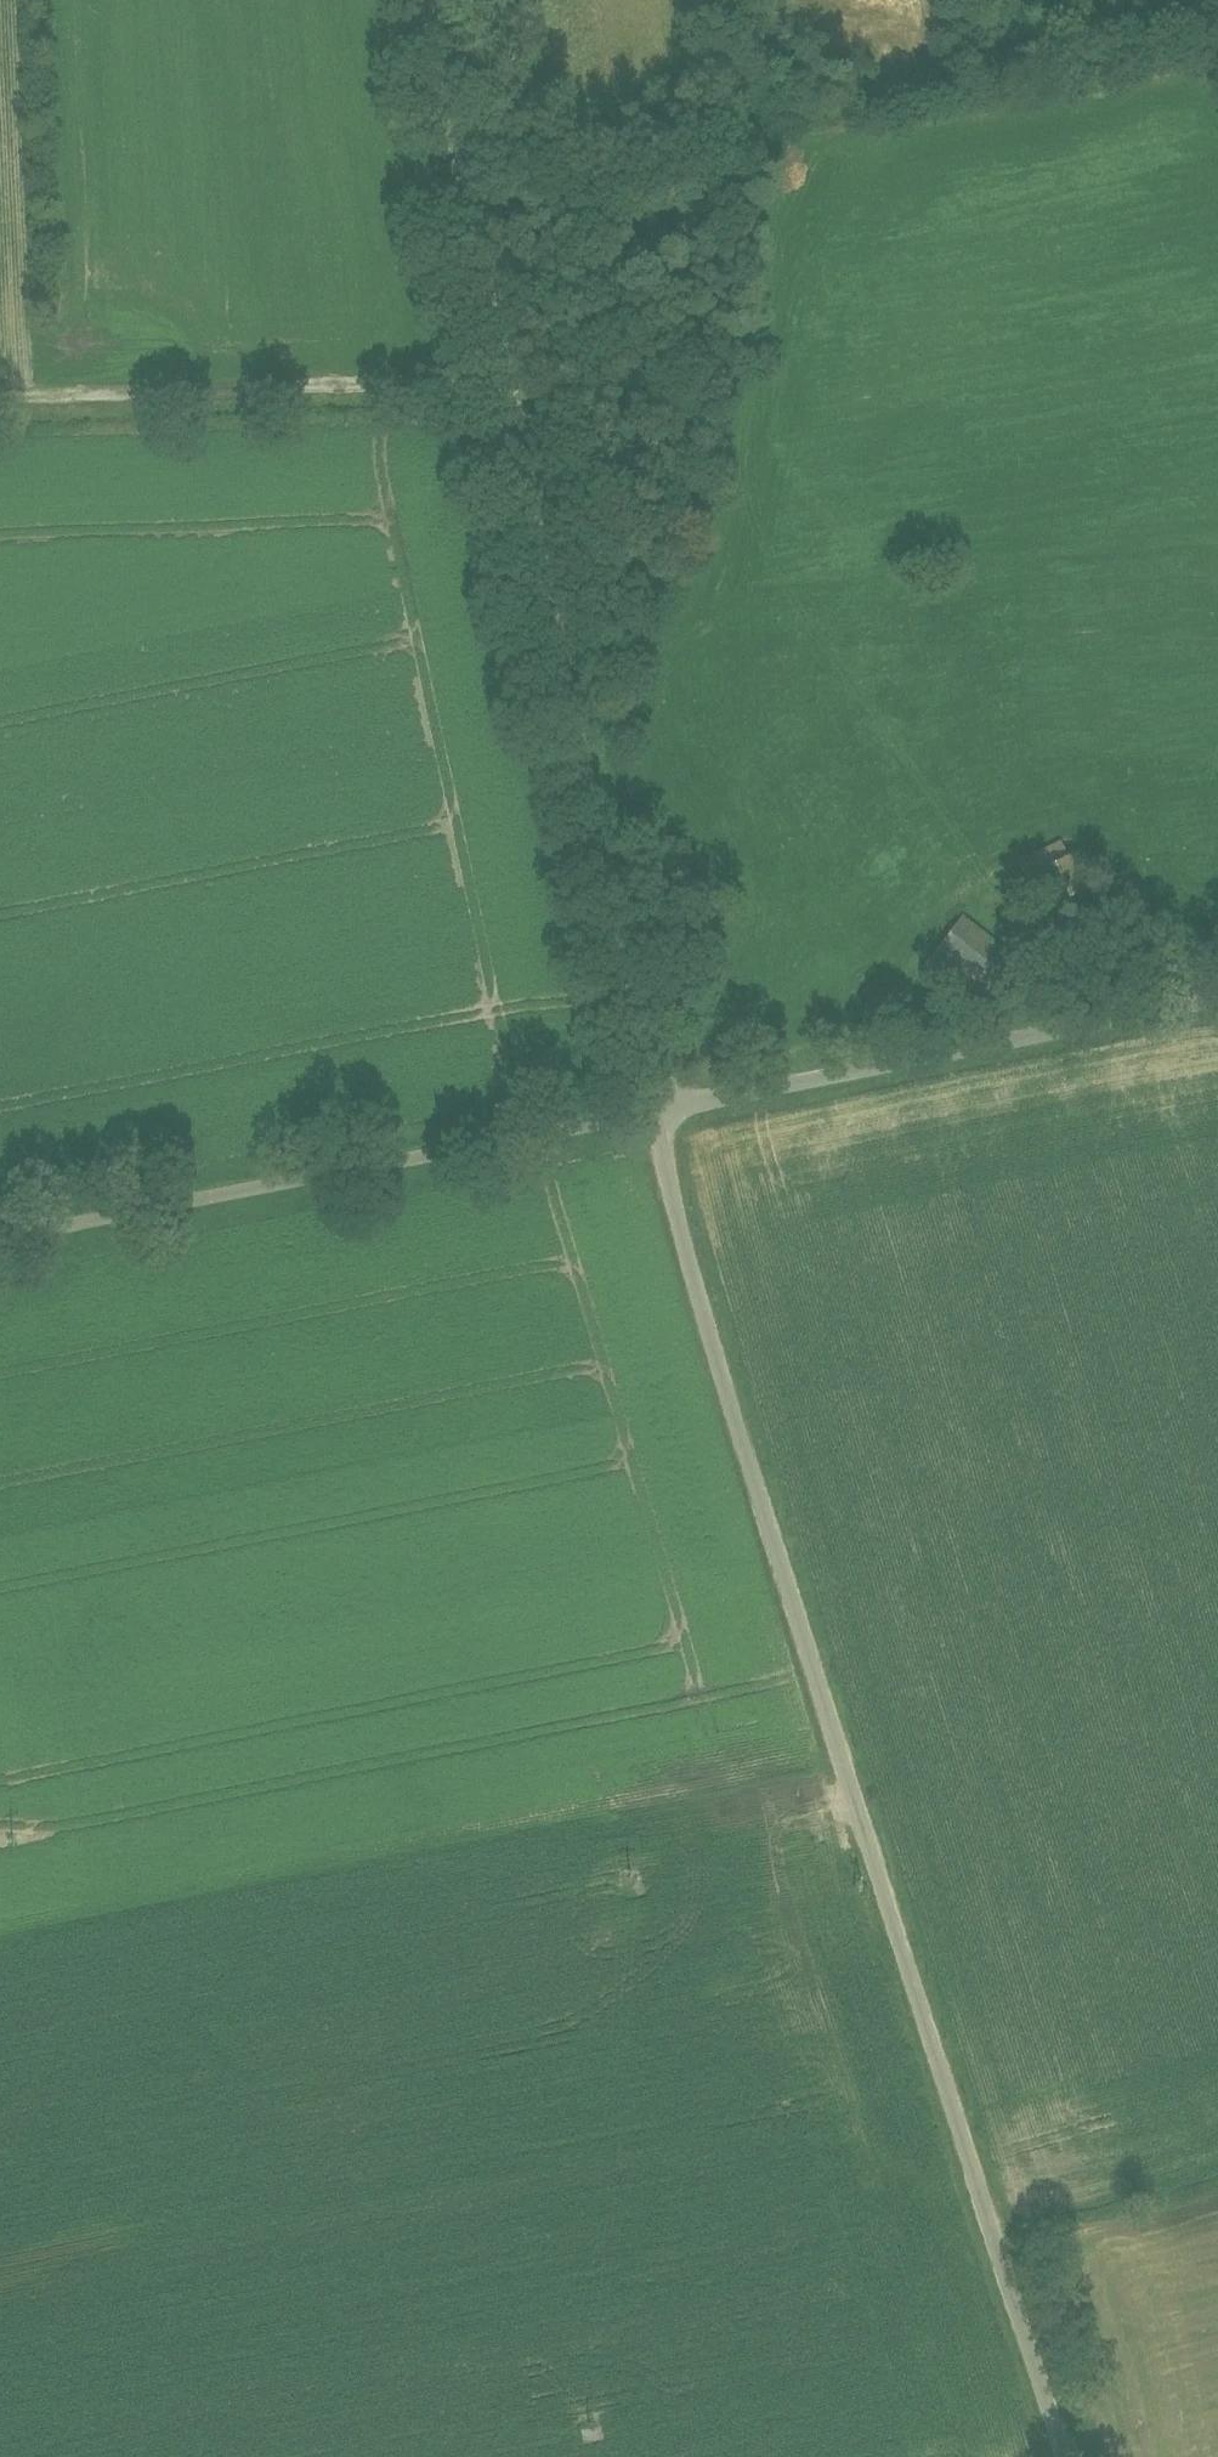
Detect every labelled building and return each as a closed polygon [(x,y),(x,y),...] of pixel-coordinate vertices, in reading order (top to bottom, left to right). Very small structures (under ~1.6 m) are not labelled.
[(959,920),(932,957),(990,999),(1017,961),(959,920)]
